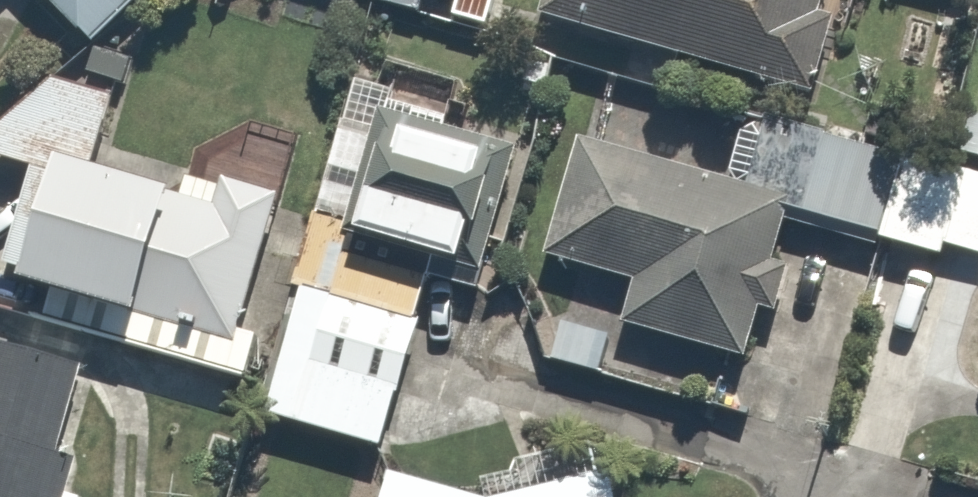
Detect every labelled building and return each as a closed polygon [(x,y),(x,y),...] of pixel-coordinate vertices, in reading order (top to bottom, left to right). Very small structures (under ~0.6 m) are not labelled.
[(83,43),(125,0),(39,0),(83,43)] [(524,19),(805,107),(839,0),(530,0),(524,19)] [(43,76),(0,110),(0,153),(21,158),(0,240),(0,308),(244,372),(255,333),(225,326),(261,188),(171,164),(164,191),(77,168),(98,91),(43,76)] [(508,136),(340,92),(305,222),(473,266),(508,136)] [(975,256),(977,245),(977,168),(806,123),(784,207),(862,227),(860,236),(931,255),(933,245),(975,256)] [(562,131),(527,251),(617,277),(604,321),(727,357),(775,192),(562,131)] [(315,291),(281,283),(250,408),(382,440),(422,279),(324,255),(315,291)] [(0,334),(0,496),(47,496),(62,452),(36,443),(66,357),(0,334)] [(595,464),(482,491),(372,461),(363,496),(603,496),(595,464)]
